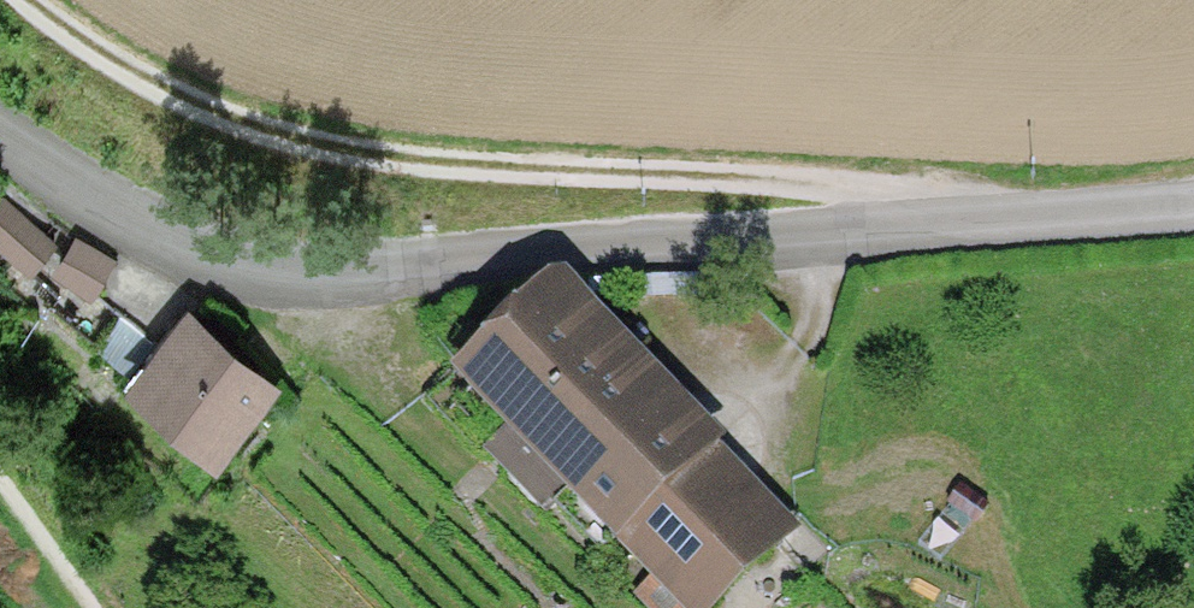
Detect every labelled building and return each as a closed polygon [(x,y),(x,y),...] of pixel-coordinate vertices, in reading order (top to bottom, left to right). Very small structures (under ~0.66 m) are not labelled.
[(0,204),(0,263),(15,273),(43,233),(0,204)] [(102,262),(62,236),(42,266),(82,292),(102,262)] [(541,269),(434,373),(495,436),(474,456),(531,515),(553,493),(665,607),(688,607),(783,517),(541,269)] [(272,386),(172,304),(114,375),(214,457),(272,386)]
